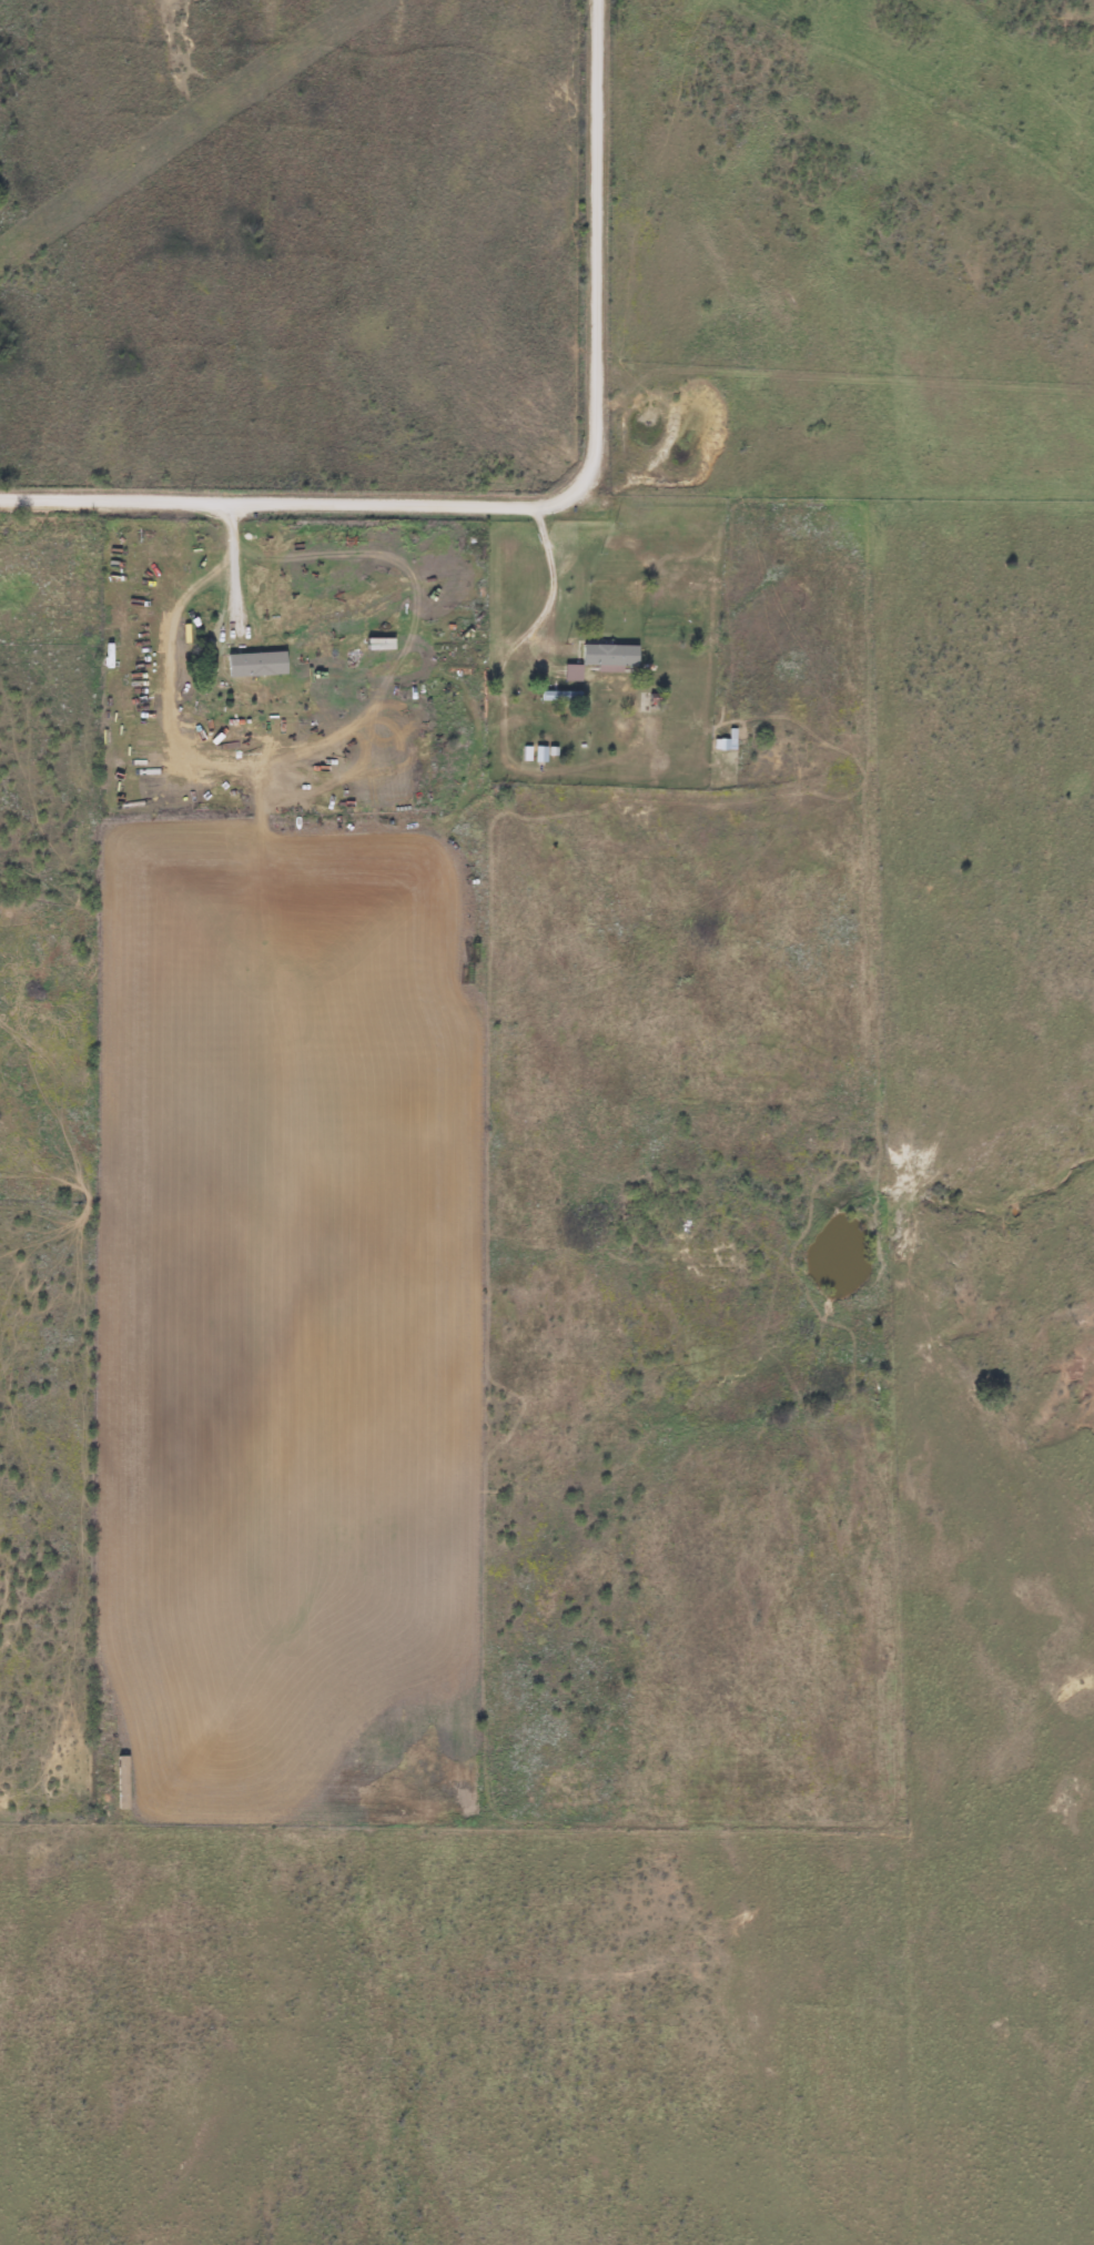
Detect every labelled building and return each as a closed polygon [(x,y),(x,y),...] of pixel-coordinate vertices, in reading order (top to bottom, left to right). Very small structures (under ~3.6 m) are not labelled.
[(636,645),(581,645),(581,666),(636,666),(636,645)] [(227,677),(284,675),(284,652),(226,654),(227,677)] [(579,680),(579,665),(564,665),(564,680),(579,680)]
